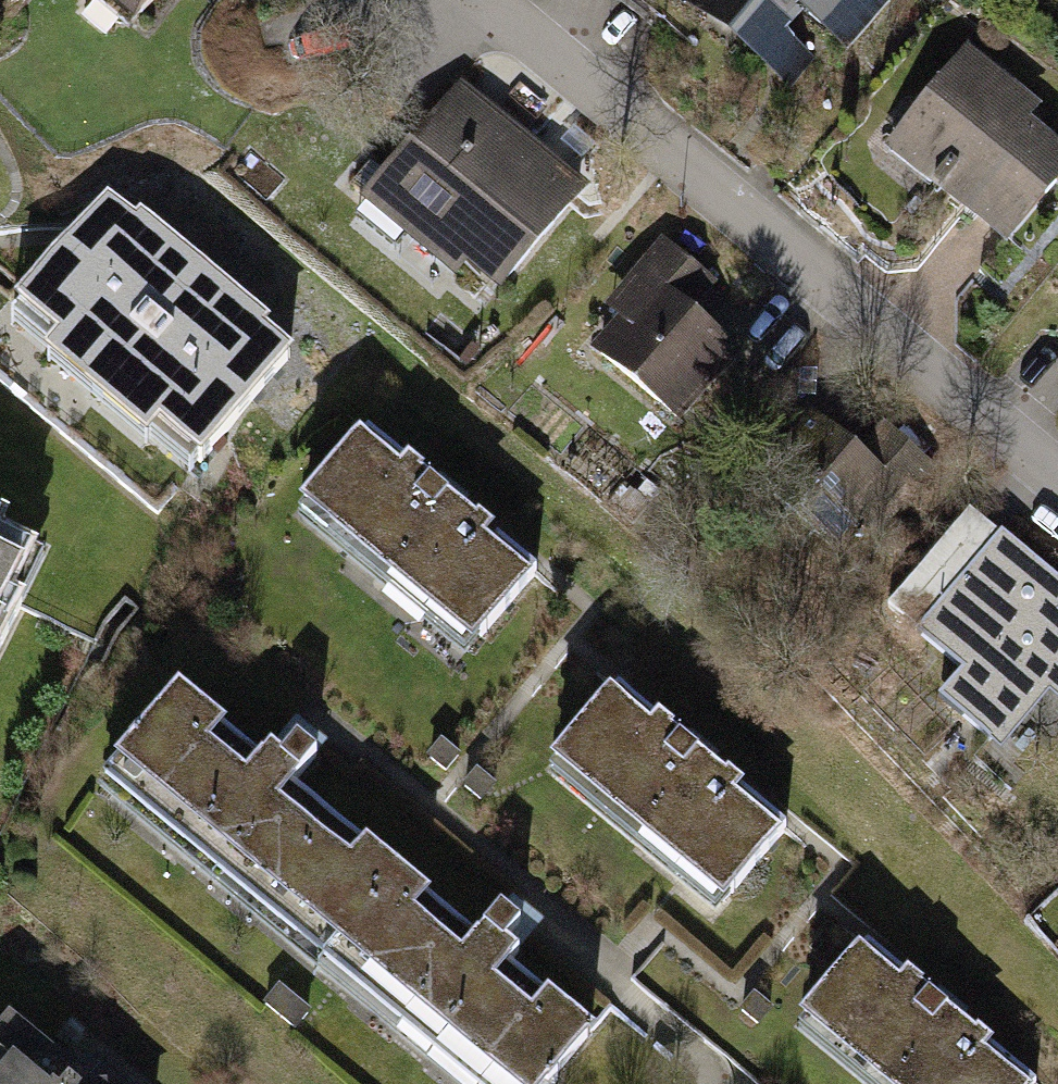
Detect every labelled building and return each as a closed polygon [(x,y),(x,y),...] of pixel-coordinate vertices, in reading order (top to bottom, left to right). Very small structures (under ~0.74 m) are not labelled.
[(153,30),(176,0),(114,0),(153,30)] [(694,5),(791,91),(837,39),(851,51),(895,0),(698,0),(694,5)] [(975,53),(893,155),(1022,257),(1057,212),(1057,140),(1044,130),(1055,116),(975,53)] [(601,191),(471,86),(382,195),(513,300),(601,191)] [(314,356),(128,195),(85,245),(12,328),(198,489),(314,356)] [(694,426),(755,353),(705,312),(726,286),(670,238),(612,308),(629,323),(605,352),(694,426)] [(951,476),(890,425),(864,455),(840,434),(809,471),(894,542),(951,476)] [(566,572),(386,430),(326,505),(506,648),(566,572)] [(0,513),(0,673),(62,542),(0,513)] [(1010,533),(942,619),(991,657),(954,704),(1010,748),(1053,693),(1057,697),(1057,570),(1010,533)] [(779,824),(610,685),(548,756),(719,899),(779,824)] [(343,969),(416,876),(307,791),(324,768),(294,745),(280,763),(242,734),(249,725),(197,686),(114,792),(343,969)] [(416,876),(343,969),(490,1083),(569,1083),(608,1034),(526,969),(541,950),(508,924),(491,946),(441,907),(447,899),(416,876)] [(858,943),(797,1019),(879,1083),(1035,1083),(858,943)] [(77,1059),(27,1018),(0,1051),(0,1083),(57,1083),(77,1059)] [(77,1059),(57,1083),(109,1083),(77,1059)]
